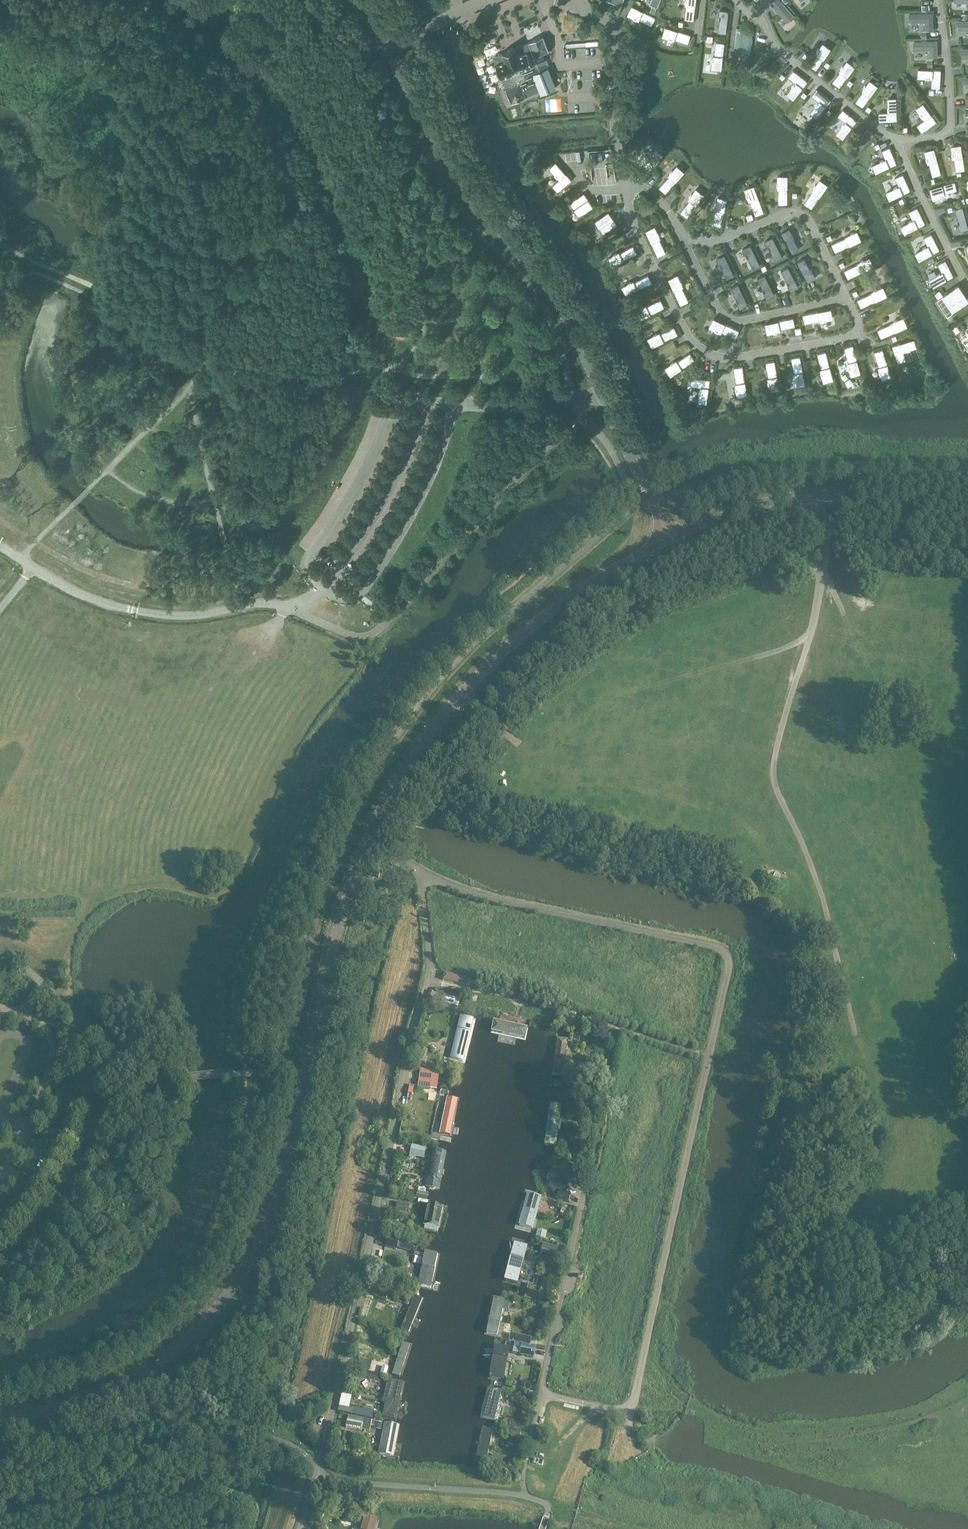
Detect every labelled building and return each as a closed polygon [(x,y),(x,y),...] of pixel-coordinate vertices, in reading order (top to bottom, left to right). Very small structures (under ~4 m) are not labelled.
[(685,18),(693,18),(695,0),(686,0),(686,4),(687,4),(685,18)] [(794,16),(780,0),(775,0),(770,4),(776,10),(777,9),(779,10),(779,12),(784,17),(784,18),(786,21),(788,21),(791,19),(791,18),(794,16)] [(639,18),(651,24),(654,17),(631,6),(627,14),(639,19),(639,18)] [(728,10),(720,8),(720,13),(721,13),(718,30),(724,31),(728,10)] [(924,30),(933,29),(932,13),(909,13),(910,21),(925,21),(925,23),(923,24),(924,30)] [(958,21),(958,24),(957,25),(957,28),(959,30),(963,30),(963,29),(967,29),(967,21),(958,21)] [(674,37),(687,42),(690,34),(665,27),(662,35),(674,39),(674,37)] [(748,65),(753,29),(737,27),(732,63),(748,65)] [(543,36),(493,55),(511,102),(539,91),(541,95),(556,89),(542,53),(549,51),(543,36)] [(928,57),(937,57),(937,40),(914,41),(914,49),(929,49),(929,51),(928,51),(928,57)] [(724,42),(717,41),(715,55),(713,54),(712,66),(721,67),(724,42)] [(808,65),(816,70),(830,49),(823,44),(819,49),(818,48),(816,51),(817,52),(816,54),(808,65)] [(839,87),(854,67),(847,61),(843,66),(842,66),(840,68),(841,69),(839,71),(840,71),(832,82),(839,87)] [(941,70),(918,68),(918,76),(925,77),(925,78),(929,78),(929,77),(932,77),(931,87),(940,88),(941,70)] [(794,99),(807,81),(793,70),(788,77),(796,83),(794,84),(791,87),(792,87),(787,93),(794,99)] [(862,107),(877,86),(869,81),(866,86),(865,85),(863,88),(864,89),(862,90),(863,91),(855,101),(862,107)] [(811,112),(817,117),(831,100),(817,88),(811,95),(819,101),(818,103),(817,102),(815,105),(816,106),(811,112)] [(879,121),(897,121),(897,115),(896,98),(888,98),(888,106),(887,106),(887,110),(888,110),(888,112),(878,112),(879,121)] [(922,132),(936,121),(923,103),(917,108),(920,112),(919,113),(921,116),(922,116),(925,119),(916,125),(922,132)] [(843,138),(857,120),(843,109),(837,116),(845,122),(844,123),(843,123),(841,126),(842,126),(837,133),(843,138)] [(956,171),(965,170),(961,145),(951,146),(952,152),(951,153),(952,156),(953,156),(953,158),(954,158),(956,171)] [(897,164),(889,147),(881,150),(885,159),(884,160),(883,159),(880,161),(880,162),(873,165),(876,172),(897,164)] [(941,174),(934,148),(925,151),(926,157),(925,157),(926,161),(927,160),(928,163),(932,176),(941,174)] [(646,177),(663,154),(655,149),(653,152),(652,151),(650,154),(650,155),(649,157),(639,171),(646,177)] [(558,192),(571,180),(556,162),(550,167),(555,173),(554,174),(557,177),(558,176),(560,179),(552,185),(558,192)] [(665,193),(684,172),(677,166),(673,170),(672,170),(669,172),(670,173),(669,175),(658,187),(665,193)] [(910,190),(903,174),(895,177),(899,187),(897,187),(897,186),(893,188),(894,189),(886,192),(890,200),(910,190)] [(787,204),(787,176),(778,176),(778,182),(777,182),(777,186),(778,186),(778,188),(778,204),(787,204)] [(811,208),(827,185),(819,180),(816,185),(815,184),(813,187),(814,188),(812,190),(813,190),(804,203),(811,208)] [(957,190),(954,181),(930,187),(932,197),(938,195),(939,196),(942,195),(942,194),(944,194),(944,193),(957,190)] [(764,212),(754,186),(745,189),(746,193),(745,194),(747,197),(748,197),(748,199),(749,199),(755,215),(764,212)] [(687,217),(703,195),(696,189),(692,194),(691,193),(689,196),(690,197),(688,199),(689,199),(679,212),(687,217)] [(579,216),(593,206),(584,192),(569,202),(573,208),(573,209),(575,212),(576,211),(579,216)] [(711,224),(720,227),(727,199),(718,197),(717,201),(716,201),(715,204),(716,205),(715,207),(716,207),(711,224)] [(958,220),(957,221),(960,230),(967,228),(967,227),(962,206),(955,208),(958,220)] [(925,223),(917,207),(909,211),(913,220),(912,221),(911,220),(908,221),(908,222),(901,226),(905,233),(925,223)] [(603,234),(617,224),(608,211),(594,220),(597,225),(596,225),(598,228),(599,227),(603,234)] [(645,231),(657,256),(666,252),(659,238),(658,235),(659,235),(658,232),(657,232),(654,227),(645,231)] [(781,233),(792,252),(799,248),(793,238),(794,237),(789,229),(781,233)] [(831,244),(835,252),(860,240),(856,231),(854,233),(854,232),(850,233),(851,234),(845,236),(846,237),(831,244)] [(939,250),(931,233),(923,237),(928,246),(926,247),(926,246),(922,248),(923,249),(916,252),(919,260),(939,250)] [(775,260),(783,257),(772,237),(765,241),(769,250),(770,249),(775,260)] [(612,267),(637,253),(633,245),(619,253),(618,252),(616,253),(616,252),(613,254),(613,255),(607,258),(612,267)] [(753,268),(760,265),(750,245),(743,249),(747,258),(747,257),(753,268)] [(726,278),(734,275),(724,254),(716,258),(721,267),(726,278)] [(844,270),(848,278),(873,266),(869,257),(863,260),(863,259),(860,261),(860,262),(858,263),(844,270)] [(807,281),(815,277),(810,268),(810,269),(804,258),(797,262),(807,281)] [(954,276),(945,260),(937,264),(942,273),(940,274),(940,273),(936,274),(937,275),(930,279),(934,286),(954,276)] [(791,290),(798,286),(788,266),(781,270),(786,281),(791,290)] [(626,295),(652,282),(648,274),(633,282),(633,281),(631,282),(631,281),(627,283),(628,284),(622,286),(626,295)] [(766,298),(774,294),(765,274),(757,278),(763,289),(762,289),(766,298)] [(680,305),(688,301),(682,286),(681,284),(682,283),(680,280),(679,281),(677,275),(668,279),(680,305)] [(740,308),(748,304),(738,284),(731,287),(736,298),(736,299),(740,308)] [(967,299),(958,286),(943,295),(945,299),(944,299),(947,303),(948,302),(952,309),(967,299)] [(871,293),(857,299),(861,307),(886,296),(882,287),(876,290),(876,289),(873,290),(873,291),(871,292),(871,293)] [(639,320),(664,307),(660,299),(646,306),(645,306),(643,307),(643,306),(640,307),(640,308),(634,311),(639,320)] [(802,314),(804,323),(820,320),(822,320),(823,321),(826,320),(826,319),(832,318),(830,308),(802,314)] [(779,329),(795,326),(793,317),(765,323),(767,332),(773,331),(774,332),(777,331),(777,330),(780,330),(779,329)] [(881,338),(906,326),(903,317),(897,320),(897,319),(893,320),(894,321),(891,323),(877,329),(881,338)] [(735,338),(739,330),(714,318),(709,326),(715,329),(715,330),(718,332),(718,331),(721,332),(721,331),(735,338)] [(652,347),(678,334),(674,326),(659,333),(657,334),(656,333),(653,334),(654,335),(648,338),(652,347)] [(913,338),(892,345),(898,363),(906,360),(903,350),(906,349),(907,350),(910,349),(910,348),(916,346),(913,338)] [(860,372),(853,345),(844,347),(848,363),(848,365),(847,365),(848,369),(849,369),(851,375),(860,372)] [(881,374),(882,379),(891,376),(882,349),(874,352),(880,369),(879,369),(880,371),(879,371),(880,375),(881,374)] [(826,351),(817,354),(821,369),(821,372),(820,372),(821,375),(822,375),(824,381),(833,379),(826,351)] [(671,375),(695,360),(689,352),(676,361),(674,362),(673,361),(670,363),(671,364),(666,367),(671,375)] [(800,356),(791,358),(794,373),(794,374),(794,376),(793,376),(794,379),(795,379),(796,385),(805,384),(800,356)] [(780,388),(774,360),(765,362),(768,378),(768,380),(767,381),(768,384),(769,384),(770,390),(780,388)] [(747,394),(742,366),(733,367),(736,383),(735,383),(736,386),(735,386),(735,389),(736,389),(737,395),(747,394)] [(706,402),(710,379),(692,377),(690,385),(700,387),(700,390),(699,390),(698,393),(699,394),(698,401),(706,402)] [(380,607),(374,603),(369,608),(375,612),(380,607)] [(440,968),(439,975),(459,979),(461,972),(440,968)] [(458,1004),(460,997),(444,994),(442,1001),(458,1004)] [(533,1019),(496,1011),(491,1035),(528,1043),(533,1019)] [(477,1019),(458,1014),(446,1059),(466,1064),(477,1019)] [(552,1076),(570,1079),(576,1043),(559,1039),(552,1076)] [(423,1061),(426,1050),(421,1048),(418,1059),(423,1061)] [(420,1069),(419,1078),(430,1079),(431,1070),(420,1069)] [(431,1080),(419,1078),(417,1087),(430,1088),(431,1080)] [(598,1093),(600,1086),(600,1085),(583,1081),(582,1089),(598,1093)] [(460,1104),(436,1100),(428,1139),(452,1143),(460,1104)] [(548,1125),(563,1127),(566,1108),(551,1106),(548,1125)] [(545,1147),(560,1149),(563,1129),(548,1127),(545,1147)] [(423,1159),(426,1147),(412,1145),(409,1156),(423,1159)] [(449,1154),(427,1150),(419,1191),(441,1195),(449,1154)] [(552,1178),(550,1187),(566,1190),(568,1181),(552,1178)] [(569,1202),(571,1192),(559,1189),(557,1199),(569,1202)] [(515,1229),(535,1234),(545,1195),(526,1190),(515,1229)] [(408,1213),(408,1208),(412,1209),(413,1205),(409,1204),(397,1201),(396,1211),(408,1213)] [(448,1206),(426,1201),(420,1232),(442,1236),(448,1206)] [(537,1237),(546,1238),(548,1230),(538,1228),(537,1237)] [(400,1239),(388,1236),(385,1246),(397,1249),(400,1239)] [(507,1285),(524,1289),(534,1251),(518,1246),(507,1285)] [(442,1252),(420,1247),(410,1288),(432,1293),(442,1252)] [(564,1253),(555,1250),(553,1257),(562,1260),(564,1253)] [(537,1300),(540,1285),(529,1282),(525,1298),(537,1300)] [(408,1304),(410,1301),(407,1299),(408,1295),(398,1291),(396,1298),(404,1301),(404,1303),(408,1304)] [(426,1299),(412,1294),(410,1301),(408,1304),(397,1332),(410,1337),(426,1299)] [(488,1335),(502,1338),(509,1303),(495,1299),(488,1335)] [(529,1344),(530,1338),(510,1333),(508,1340),(529,1344)] [(414,1345),(400,1340),(388,1375),(402,1380),(414,1345)] [(534,1357),(536,1347),(522,1344),(520,1354),(534,1357)] [(487,1376),(508,1379),(514,1350),(493,1346),(487,1376)] [(370,1369),(372,1361),(360,1358),(358,1366),(370,1369)] [(406,1382),(388,1379),(379,1419),(397,1423),(406,1382)] [(481,1420),(497,1423),(505,1394),(489,1390),(481,1420)] [(373,1420),(373,1419),(374,1411),(362,1409),(360,1417),(373,1420)] [(361,1430),(363,1423),(347,1419),(346,1427),(361,1430)] [(509,1428),(521,1430),(523,1422),(511,1419),(509,1428)] [(402,1427),(383,1424),(377,1460),(395,1463),(402,1427)] [(519,1438),(521,1430),(509,1428),(507,1436),(519,1438)] [(477,1454),(490,1457),(496,1433),(483,1430),(477,1454)] [(362,1510),(357,1528),(377,1528),(381,1514),(362,1510)]
